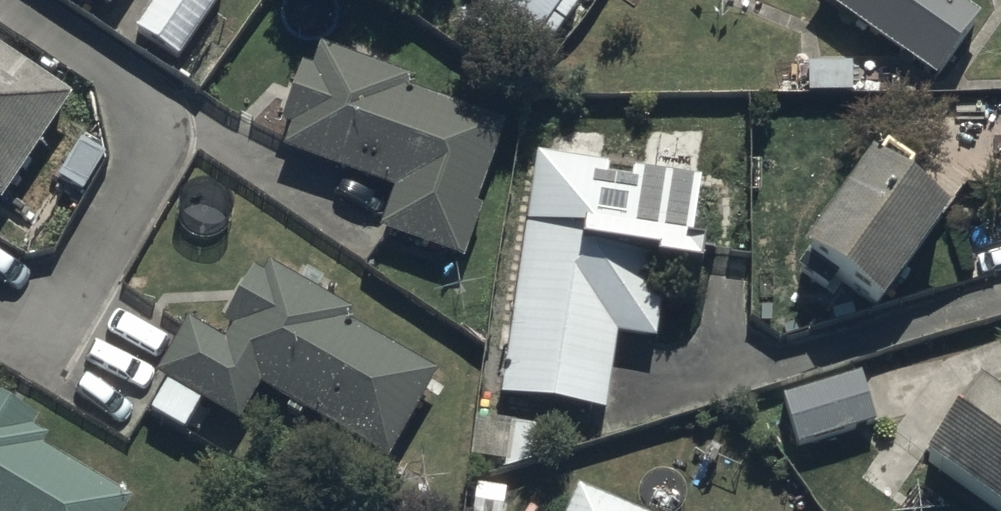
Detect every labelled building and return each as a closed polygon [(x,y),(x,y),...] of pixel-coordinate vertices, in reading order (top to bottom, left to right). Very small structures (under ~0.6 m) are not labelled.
[(112,14),(122,0),(91,0),(112,14)] [(179,61),(220,0),(159,0),(137,33),(179,61)] [(536,51),(570,0),(469,0),(466,4),(536,51)] [(908,60),(942,83),(984,21),(951,0),(818,0),(908,60)] [(7,208),(78,104),(0,52),(0,204),(7,208)] [(476,219),(508,127),(315,62),(284,154),(399,193),(384,238),(461,264),(476,219)] [(537,163),(504,403),(606,417),(617,339),(660,346),(683,184),(639,178),(537,163)] [(805,271),(881,323),(948,226),(873,174),(805,271)] [(243,431),(266,392),(389,465),(439,380),(256,272),(214,343),(184,326),(153,378),(243,431)] [(786,404),(800,448),(873,426),(860,382),(786,404)] [(989,510),(1000,510),(1000,409),(985,397),(932,470),(989,510)] [(137,495),(0,415),(0,510),(127,510),(137,495)] [(577,510),(625,510),(586,493),(577,510)]
